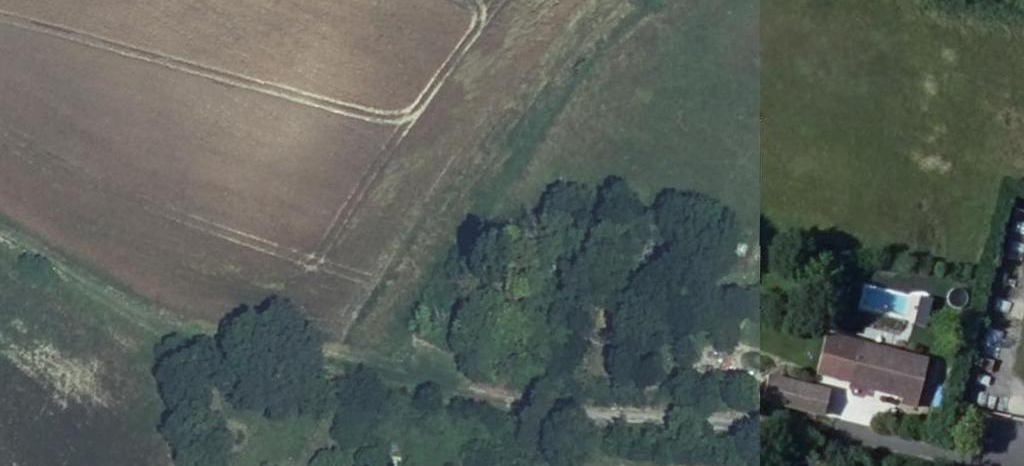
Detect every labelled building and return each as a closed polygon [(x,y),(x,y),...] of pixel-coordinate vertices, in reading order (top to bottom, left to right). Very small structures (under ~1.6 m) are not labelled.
[(827,376),(835,339),(828,337),(820,374),(827,376)] [(892,400),(916,406),(927,360),(835,339),(827,376),(854,382),(853,386),(876,392),(893,396),(892,400)] [(814,388),(767,379),(762,403),(809,412),(814,388)] [(876,392),(853,386),(852,391),(875,396),(876,392)] [(824,415),(829,392),(814,388),(809,412),(824,415)]
